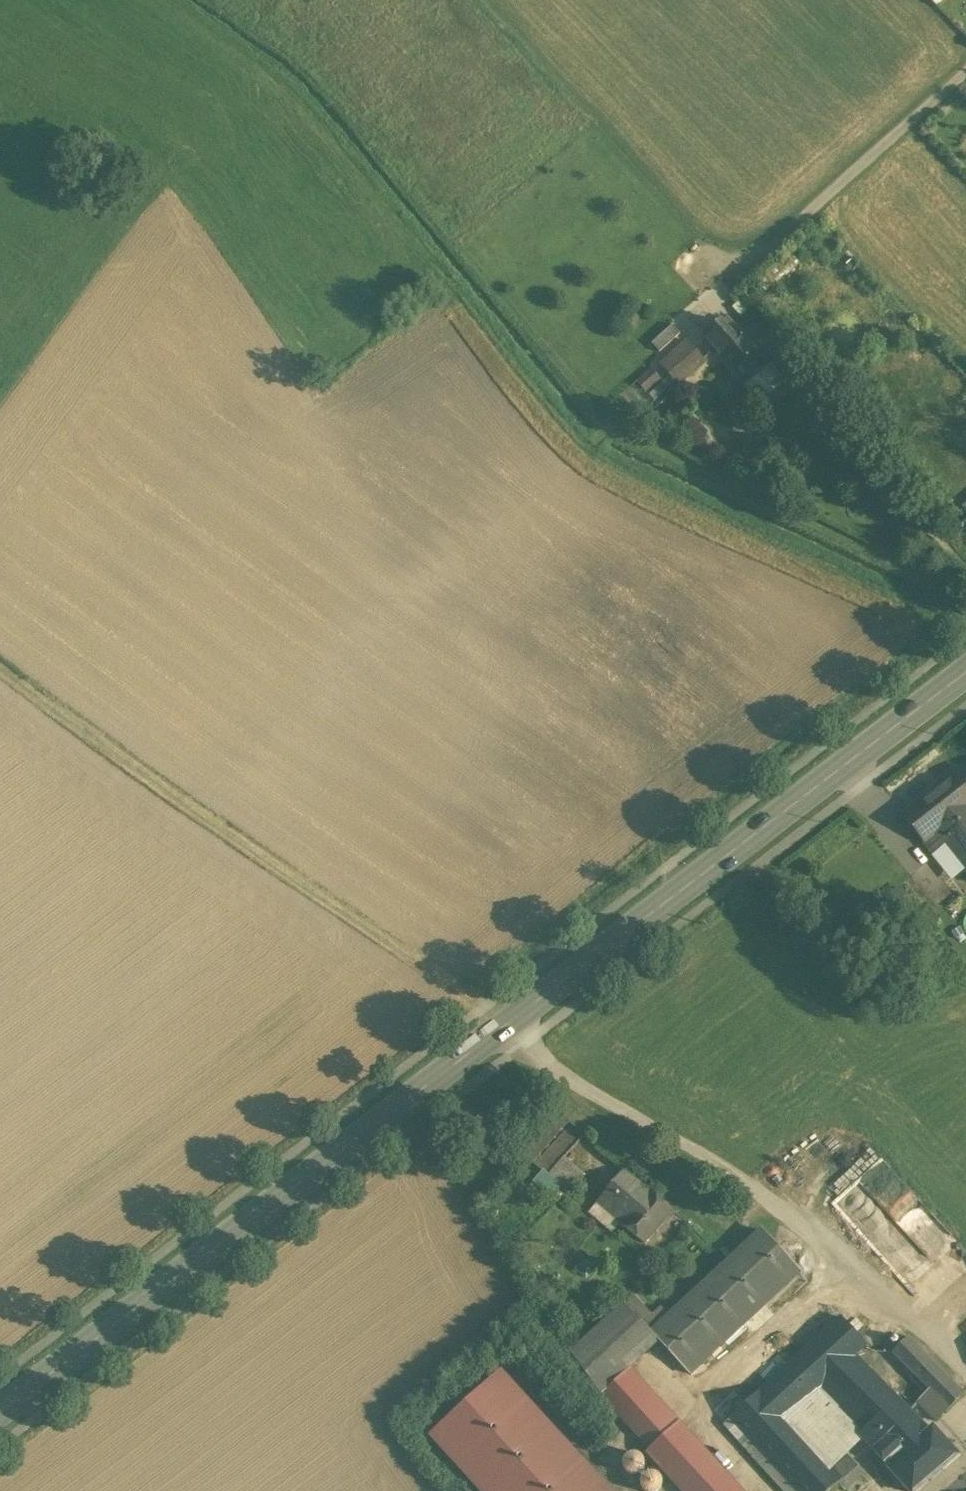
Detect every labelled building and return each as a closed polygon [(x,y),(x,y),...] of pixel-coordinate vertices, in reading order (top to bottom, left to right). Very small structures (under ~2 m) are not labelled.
[(729,317),(723,322),(739,340),(745,336),(729,317)] [(723,321),(705,336),(746,383),(768,363),(745,336),(739,340),(723,322),(723,321)] [(673,324),(652,343),(660,352),(681,333),(673,324)] [(688,341),(661,364),(680,385),(706,361),(688,341)] [(926,840),(936,833),(965,809),(965,772),(963,768),(905,814),(926,840)] [(936,833),(944,843),(965,872),(965,809),(936,833)] [(936,833),(926,840),(924,842),(932,852),(944,843),(936,833)] [(567,1193),(585,1174),(566,1157),(587,1134),(585,1133),(584,1132),(583,1133),(560,1112),(559,1110),(522,1153),(567,1193)] [(592,1208),(616,1229),(622,1222),(646,1243),(674,1210),(625,1168),(592,1208)] [(763,1230),(652,1332),(660,1341),(685,1368),(795,1266),(763,1230)] [(594,1384),(651,1331),(625,1302),(571,1352),(594,1384)] [(817,1392),(858,1354),(867,1345),(841,1317),(762,1390),(788,1418),(817,1392)] [(631,1367),(660,1341),(652,1332),(651,1331),(594,1384),(602,1394),(631,1367)] [(917,1402),(938,1421),(964,1393),(908,1336),(894,1352),(930,1388),(917,1402)] [(817,1392),(863,1441),(887,1466),(931,1429),(858,1354),(817,1392)] [(671,1429),(680,1421),(631,1367),(602,1394),(601,1395),(651,1448),(671,1429)] [(502,1372),(434,1435),(485,1490),(609,1490),(502,1372)] [(843,1480),(834,1470),(788,1418),(762,1390),(731,1418),(796,1490),(831,1490),(843,1480)] [(788,1418),(834,1470),(848,1456),(863,1441),(817,1392),(788,1418)] [(931,1429),(887,1466),(911,1490),(915,1490),(959,1454),(934,1426),(931,1429)] [(651,1448),(690,1490),(727,1490),(671,1429),(651,1448)] [(636,1474),(641,1471),(644,1467),(645,1461),(642,1456),(638,1453),(632,1452),(627,1455),(624,1459),(623,1465),(626,1470),(630,1473),(636,1474)] [(848,1456),(834,1470),(843,1480),(831,1490),(845,1490),(864,1474),(848,1456)] [(662,1486),(662,1481),(660,1476),(655,1473),(650,1472),(645,1475),(641,1479),(641,1485),(643,1490),(645,1490),(659,1490),(662,1486)]
